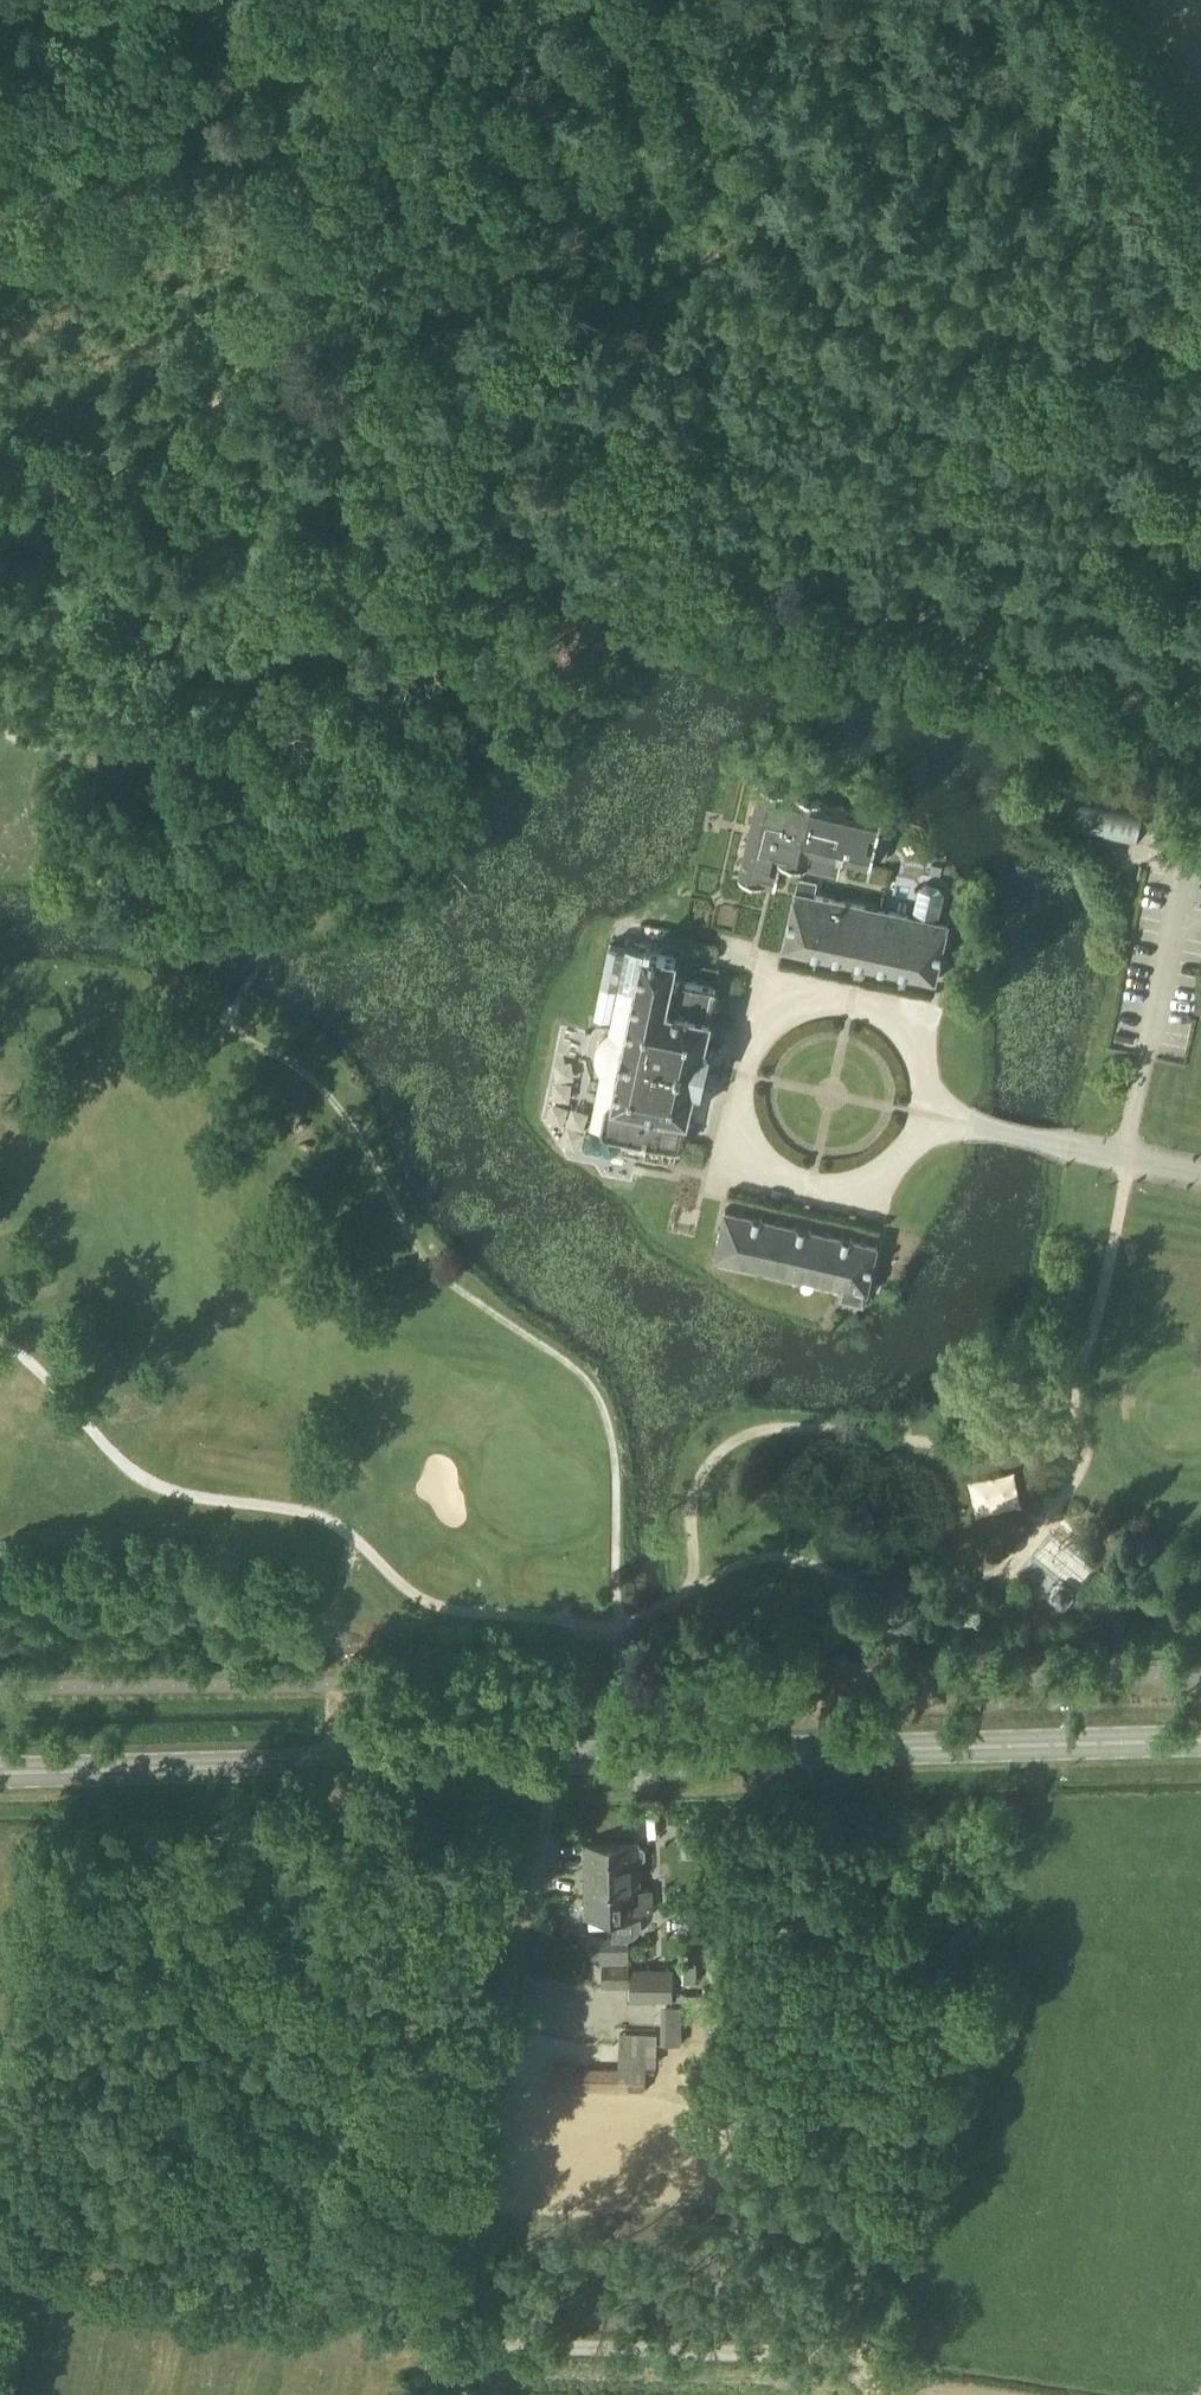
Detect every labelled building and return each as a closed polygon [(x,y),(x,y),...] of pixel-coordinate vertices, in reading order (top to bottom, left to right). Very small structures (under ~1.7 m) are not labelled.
[(760,784),(738,877),(767,885),(774,857),(836,873),(839,862),(868,869),(881,818),(822,803),(822,800),(760,784)] [(1068,825),(1137,841),(1143,815),(1074,800),(1068,825)] [(797,885),(784,947),(934,980),(946,924),(937,922),(943,896),(938,886),(926,883),(918,889),(912,916),(813,895),(813,888),(797,885)] [(600,1076),(590,1127),(604,1129),(677,1144),(683,1114),(688,1115),(708,1016),(707,1016),(713,986),(670,977),(675,955),(644,949),(643,953),(626,949),(609,1033),(607,1034),(605,1035),(603,1037),(601,1039),(599,1041),(598,1043),(597,1045),(596,1047),(595,1050),(594,1052),(594,1055),(594,1057),(594,1060),(594,1062),(595,1065),(595,1067),(596,1069),(597,1072),(599,1074),(600,1076)] [(715,1255),(842,1284),(838,1299),(862,1304),(866,1289),(876,1244),(725,1210),(715,1255)] [(1072,1595),(1072,1593),(1061,1584),(1058,1584),(1049,1594),(1049,1598),(1060,1606),(1064,1606),(1072,1595)] [(638,1844),(611,1845),(613,1897),(613,1916),(614,1938),(628,1938),(630,1937),(632,1935),(633,1934),(635,1932),(636,1930),(637,1929),(638,1927),(639,1925),(639,1923),(640,1921),(640,1918),(640,1916),(640,1911),(648,1911),(648,1889),(639,1889),(639,1859),(641,1859),(644,1856),(644,1847),(641,1844),(638,1844)] [(611,1845),(585,1846),(586,1898),(586,1917),(613,1916),(613,1897),(611,1845)] [(614,1938),(599,1939),(600,1958),(628,1958),(628,1938),(614,1938)] [(602,1967),(602,1983),(626,1982),(626,1966),(602,1967)] [(671,2000),(671,1981),(629,1981),(629,2000),(671,2000)] [(572,2060),(554,2060),(554,2088),(573,2088),(640,2087),(639,2054),(618,2055),(618,2069),(573,2069),(572,2060)]
